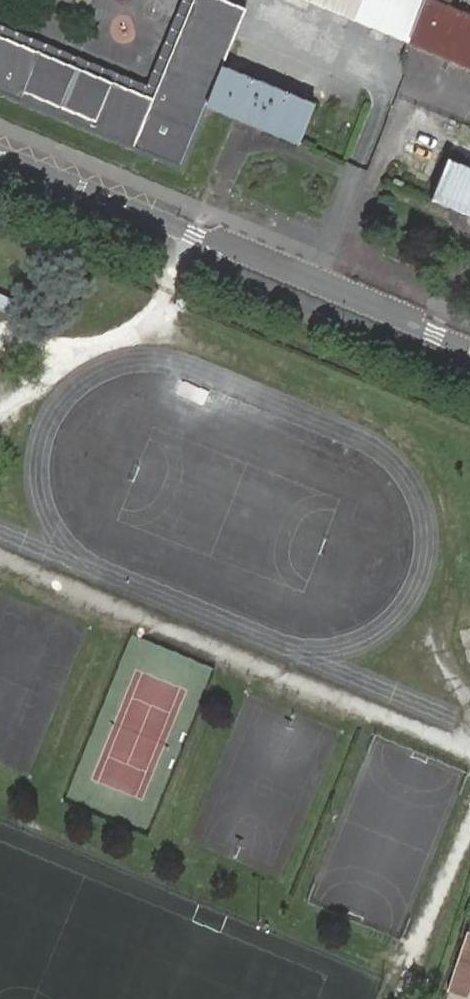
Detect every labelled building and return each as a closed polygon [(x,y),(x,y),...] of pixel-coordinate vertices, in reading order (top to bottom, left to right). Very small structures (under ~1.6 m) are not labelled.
[(227,0),(192,0),(152,97),(0,35),(0,91),(180,165),(206,104),(221,65),(245,8),(227,0)] [(316,0),(418,42),(435,0),(316,0)] [(469,63),(469,14),(447,5),(436,0),(435,0),(418,42),(469,63)] [(235,115),(298,141),(313,102),(276,87),(273,93),(258,86),(260,81),(221,65),(206,104),(209,104),(235,115)] [(276,87),(260,81),(258,86),(273,93),(276,87)] [(447,157),(431,196),(469,212),(469,167),(447,157)] [(469,961),(469,934),(467,933),(465,932),(458,957),(469,961)] [(469,978),(469,961),(458,957),(447,987),(465,993),(469,978)]
